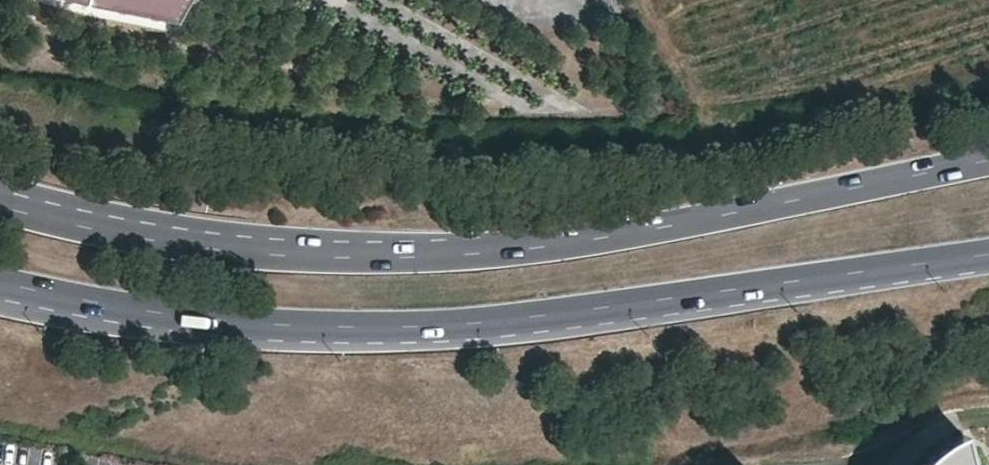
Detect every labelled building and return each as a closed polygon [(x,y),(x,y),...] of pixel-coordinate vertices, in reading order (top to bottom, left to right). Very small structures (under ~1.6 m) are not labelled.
[(86,4),(177,20),(188,0),(70,0),(86,4)] [(969,442),(943,453),(929,464),(975,464),(969,442)]
